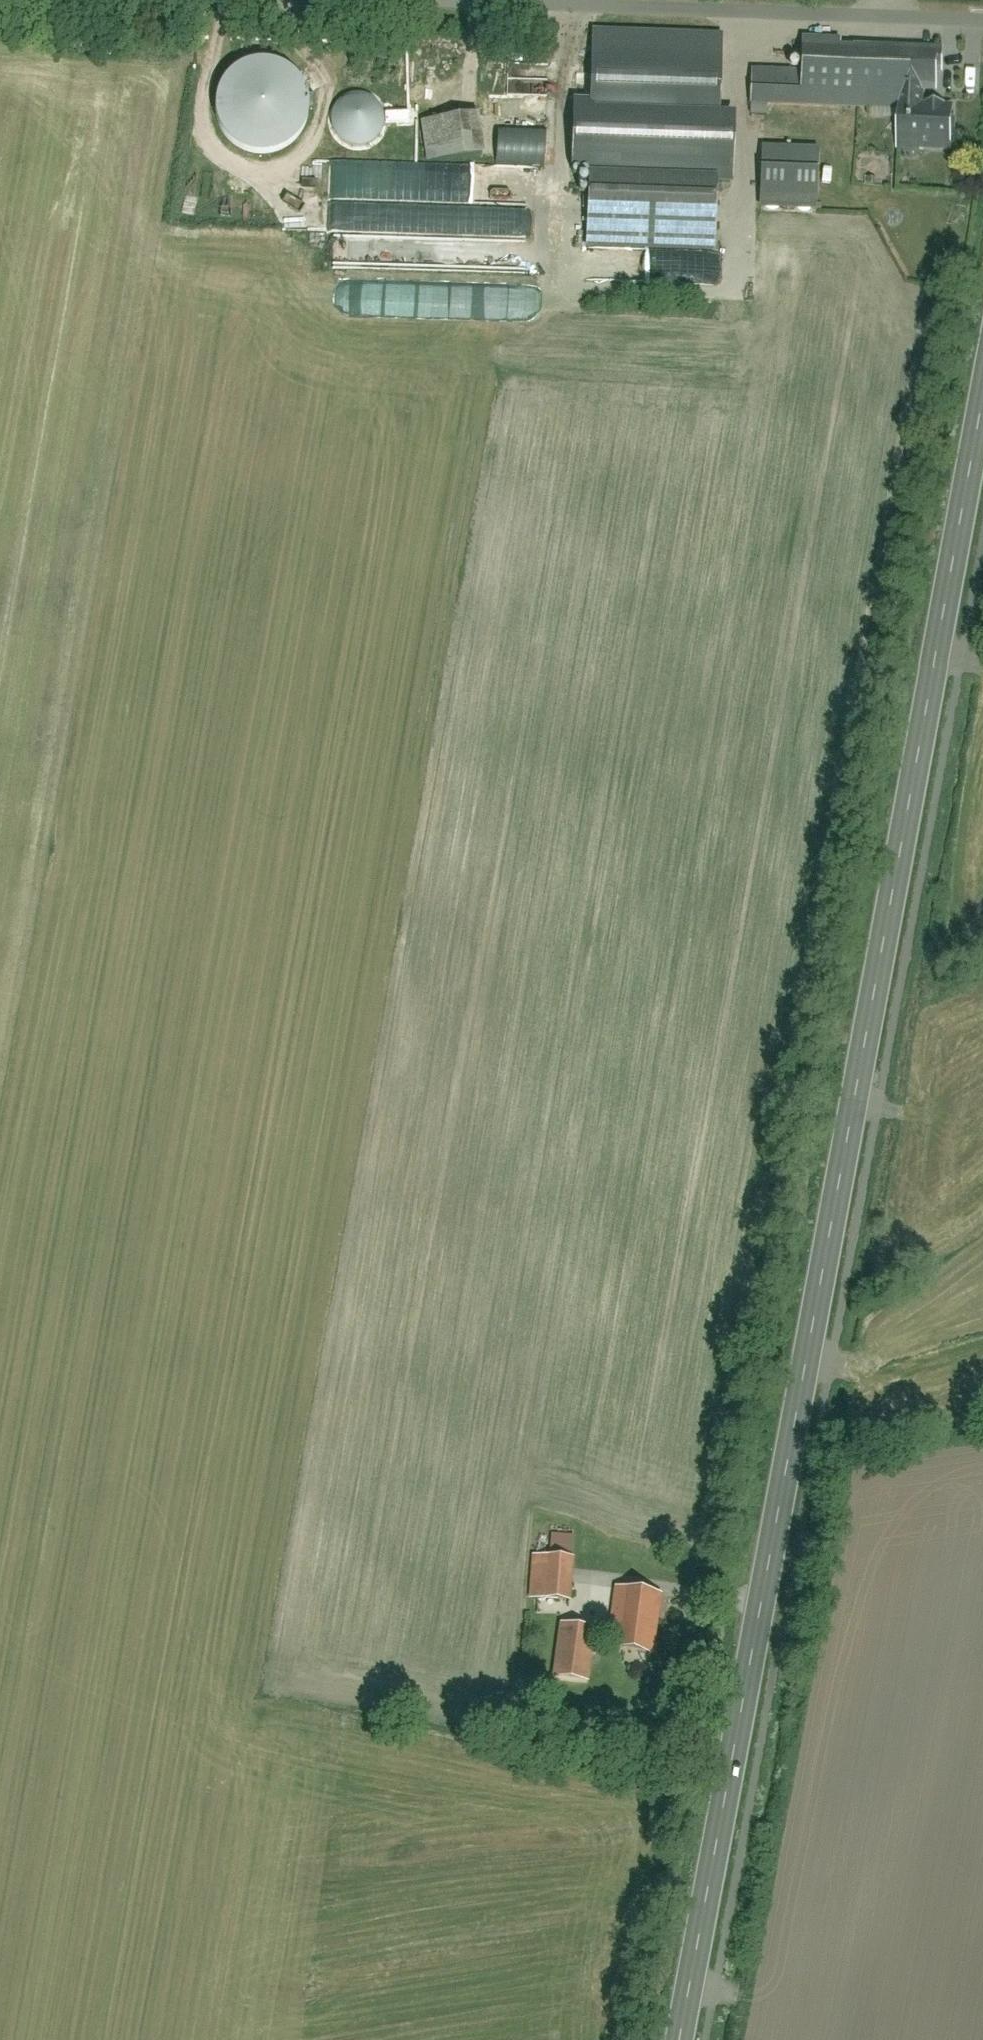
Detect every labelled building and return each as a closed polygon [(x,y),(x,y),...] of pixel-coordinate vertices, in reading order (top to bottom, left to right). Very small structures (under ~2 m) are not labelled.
[(599,36),(595,124),(715,129),(718,41),(599,36)] [(803,36),(801,72),(756,70),(754,105),(821,108),(822,103),(901,106),(899,154),(960,157),(962,102),(941,101),(943,42),(803,36)] [(415,124),(421,164),(489,156),(484,115),(415,124)] [(597,170),(594,244),(716,249),(719,175),(597,170)] [(536,1557),(533,1598),(570,1601),(575,1534),(553,1533),(551,1558),(536,1557)] [(615,1646),(658,1655),(669,1598),(626,1590),(615,1646)] [(563,1625),(554,1676),(590,1682),(598,1631),(563,1625)]
